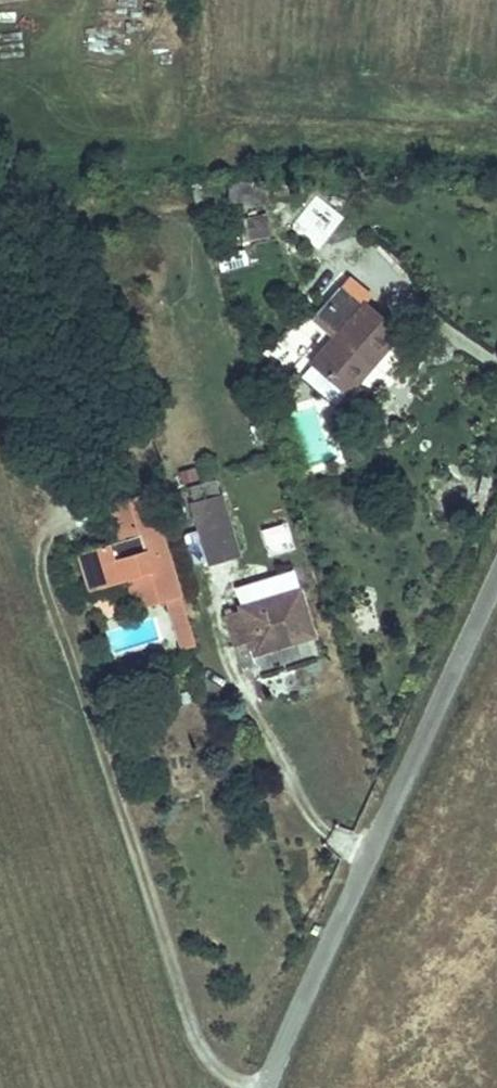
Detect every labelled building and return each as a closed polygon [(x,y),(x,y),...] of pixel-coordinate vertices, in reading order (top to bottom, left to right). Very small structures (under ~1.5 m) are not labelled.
[(270,201),(271,184),(235,182),(234,199),(270,201)] [(241,236),(268,238),(269,218),(242,217),(241,236)] [(218,253),(220,269),(248,266),(246,250),(218,253)] [(316,342),(296,368),(334,397),(379,340),(346,312),(354,302),(332,284),(298,326),(316,342)] [(296,368),(288,378),(281,386),(317,417),(321,412),(334,397),(296,368)] [(111,497),(119,521),(150,510),(144,485),(111,497)] [(232,561),(218,504),(186,512),(201,569),(232,561)] [(119,521),(123,532),(137,528),(144,551),(162,546),(150,510),(119,521)] [(134,604),(158,596),(175,590),(162,546),(144,551),(137,528),(123,532),(86,546),(96,582),(125,573),(134,604)] [(158,596),(170,636),(188,630),(175,590),(158,596)] [(290,594),(218,615),(225,643),(238,640),(244,660),(303,642),(290,594)] [(170,636),(174,649),(191,643),(188,630),(170,636)]
